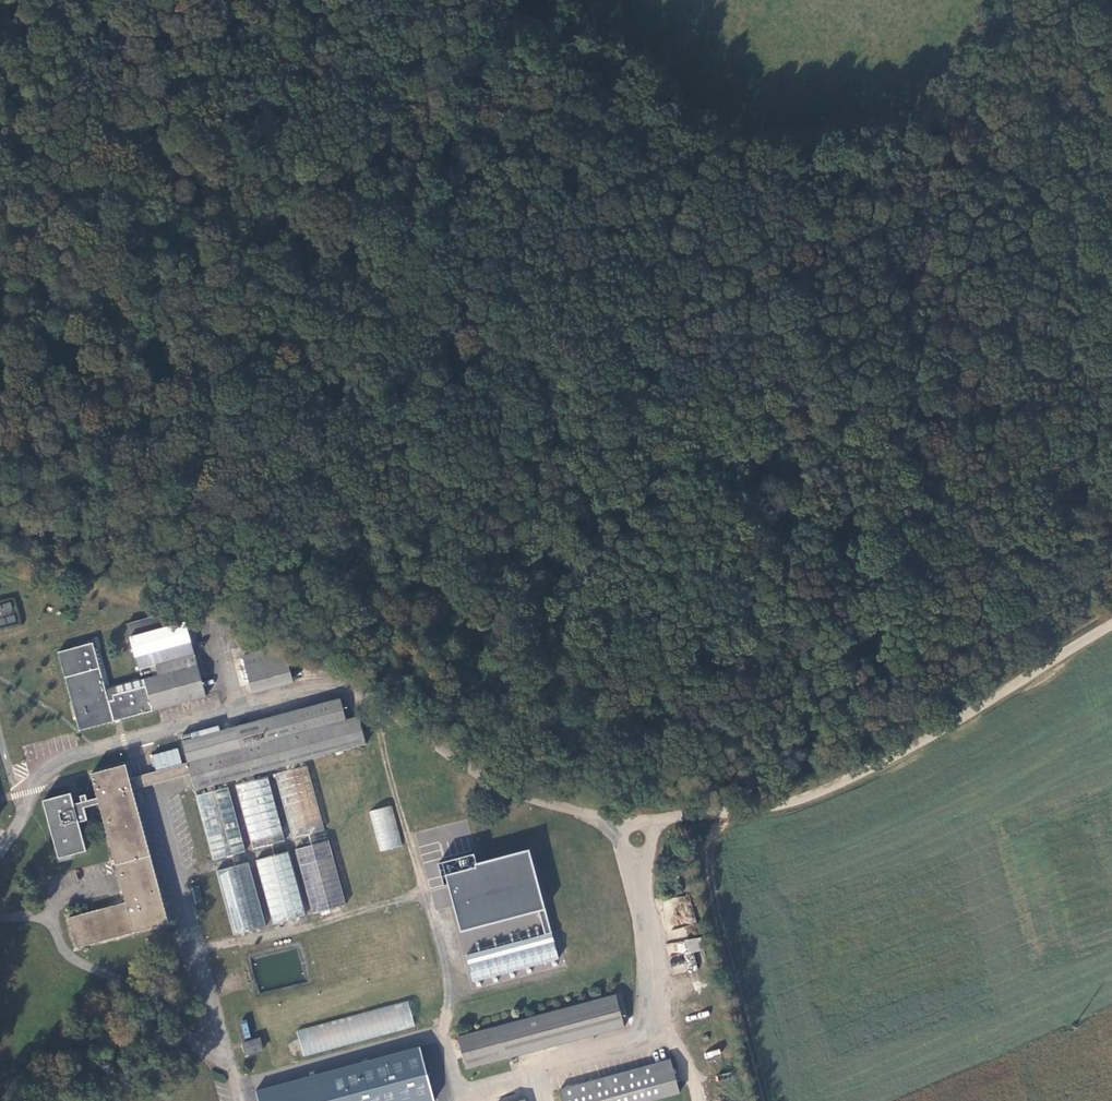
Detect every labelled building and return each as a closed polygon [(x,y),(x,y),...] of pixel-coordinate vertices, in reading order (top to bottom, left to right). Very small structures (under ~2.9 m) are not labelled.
[(13,610),(10,601),(0,604),(0,615),(13,610)] [(205,688),(181,602),(125,617),(137,662),(154,658),(157,668),(102,683),(89,635),(58,643),(78,722),(205,688)] [(16,621),(14,614),(0,618),(0,626),(16,621)] [(289,674),(279,638),(240,648),(250,684),(289,674)] [(188,773),(193,790),(372,742),(365,715),(343,721),(337,700),(204,737),(202,733),(183,738),(184,742),(180,744),(185,761),(188,773)] [(153,783),(188,773),(185,761),(182,762),(178,747),(153,754),(157,769),(148,771),(131,776),(134,788),(153,783)] [(127,764),(92,772),(99,797),(88,800),(87,794),(82,795),(83,801),(75,804),(72,793),(44,800),(60,858),(88,850),(80,822),(89,819),(85,807),(100,803),(128,902),(68,917),(76,947),(169,922),(134,788),(131,776),(127,764)] [(326,829),(309,767),(275,777),(292,838),(326,829)] [(283,842),(266,778),(234,787),(252,851),(283,842)] [(226,790),(193,799),(211,863),(242,854),(226,790)] [(391,805),(368,811),(380,852),(403,846),(391,805)] [(346,904),(328,841),(295,850),(312,913),(346,904)] [(530,848),(476,861),(474,853),(438,863),(444,884),(448,883),(461,931),(538,911),(546,909),(530,848)] [(304,917),(287,852),(254,862),(272,926),(304,917)] [(263,929),(246,863),(214,872),(231,937),(263,929)] [(552,932),(546,909),(538,911),(544,934),(552,932)] [(466,955),(473,981),(559,959),(552,932),(544,934),(466,955)] [(687,953),(703,950),(701,936),(685,939),(687,953)] [(622,1027),(614,994),(456,1037),(464,1069),(622,1027)] [(409,1003),(296,1028),(302,1054),(415,1029),(409,1003)] [(246,1021),(240,1023),(245,1038),(250,1036),(246,1021)] [(264,1050),(261,1038),(243,1043),(246,1054),(264,1050)] [(420,1047),(255,1090),(257,1100),(428,1100),(433,1100),(420,1047)] [(706,1058),(720,1055),(719,1049),(705,1052),(706,1058)] [(672,1057),(557,1087),(561,1100),(644,1100),(681,1091),(672,1057)]
